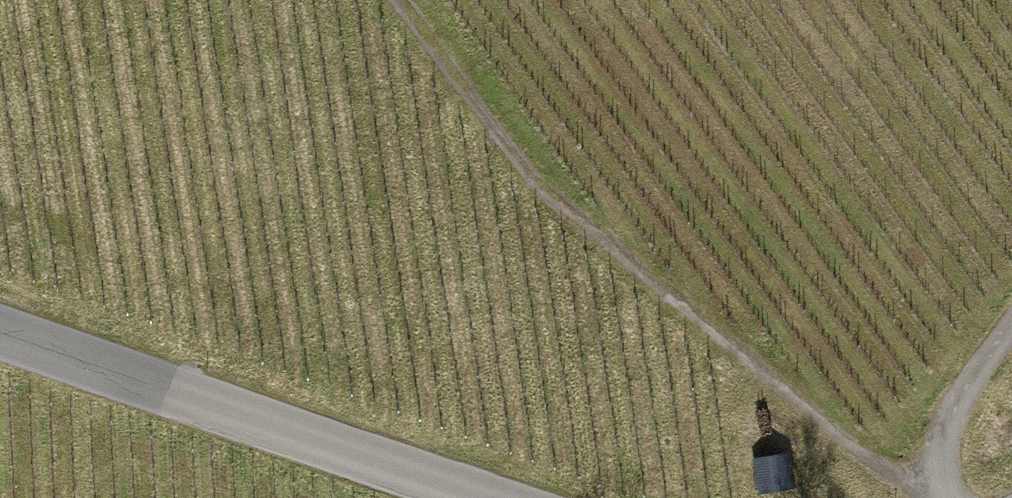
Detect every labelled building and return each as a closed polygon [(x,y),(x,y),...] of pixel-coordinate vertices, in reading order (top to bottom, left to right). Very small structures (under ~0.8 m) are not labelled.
[(782,447),(741,456),(749,491),(789,482),(782,447)]
